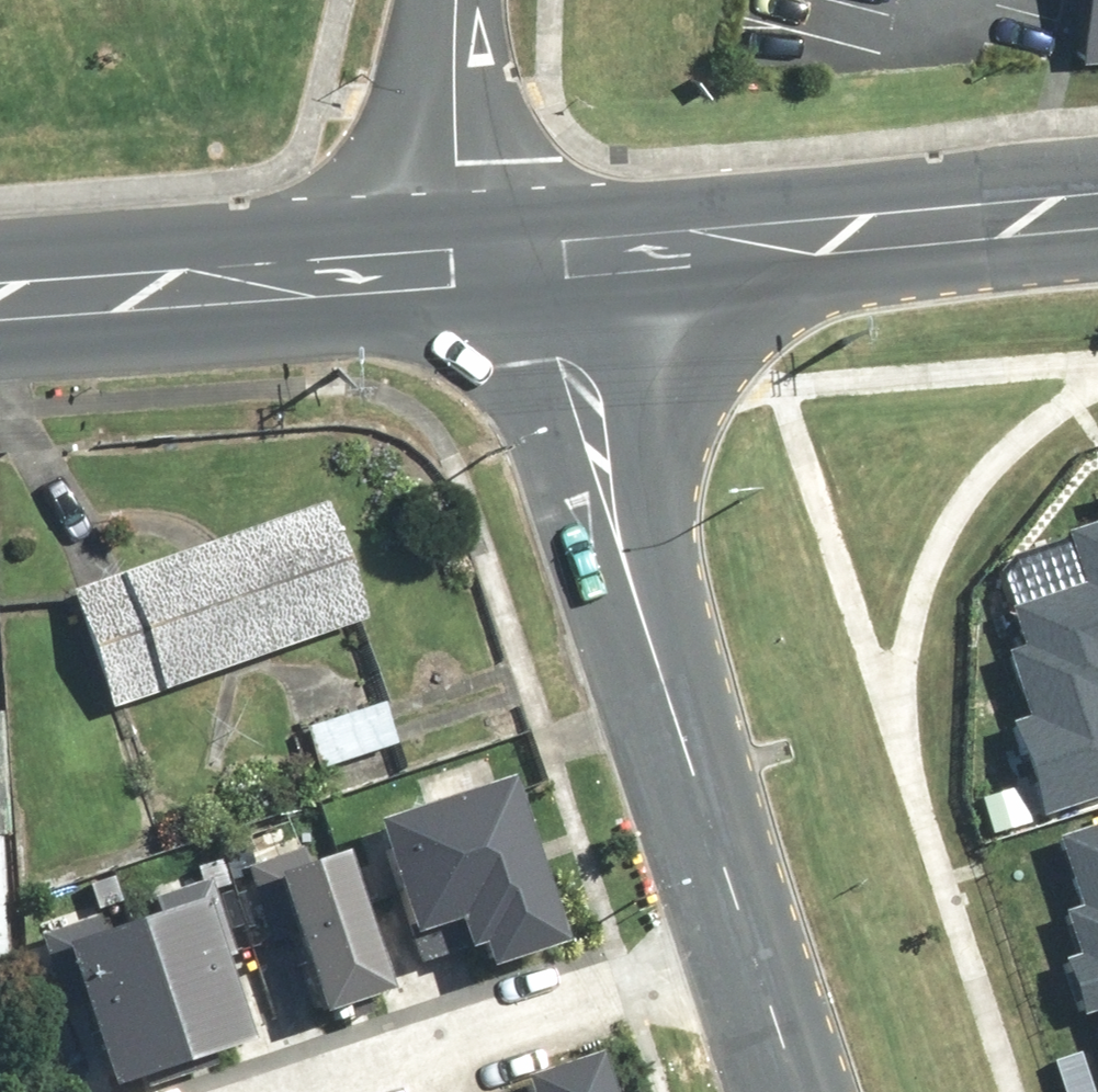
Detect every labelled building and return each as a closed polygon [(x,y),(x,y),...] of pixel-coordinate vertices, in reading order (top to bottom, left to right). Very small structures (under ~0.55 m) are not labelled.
[(1080,21),(1097,20),(1097,0),(1081,0),(1080,21)] [(313,505),(61,588),(100,706),(352,623),(313,505)] [(1034,806),(1097,786),(1097,509),(1060,520),(1075,569),(1006,591),(1017,625),(997,631),(1021,706),(1004,711),(1034,806)] [(376,700),(297,731),(313,771),(392,740),(376,700)] [(507,762),(364,809),(403,929),(461,911),(476,956),(561,929),(507,762)] [(1058,828),(1082,899),(1064,905),(1078,948),(1056,956),(1075,1013),(1092,1007),(1097,1026),(1097,815),(1058,828)] [(316,1010),(384,988),(336,841),(268,863),(316,1010)] [(55,936),(103,1081),(248,1034),(201,889),(55,936)] [(593,1043),(508,1071),(515,1091),(610,1091),(593,1043)]
